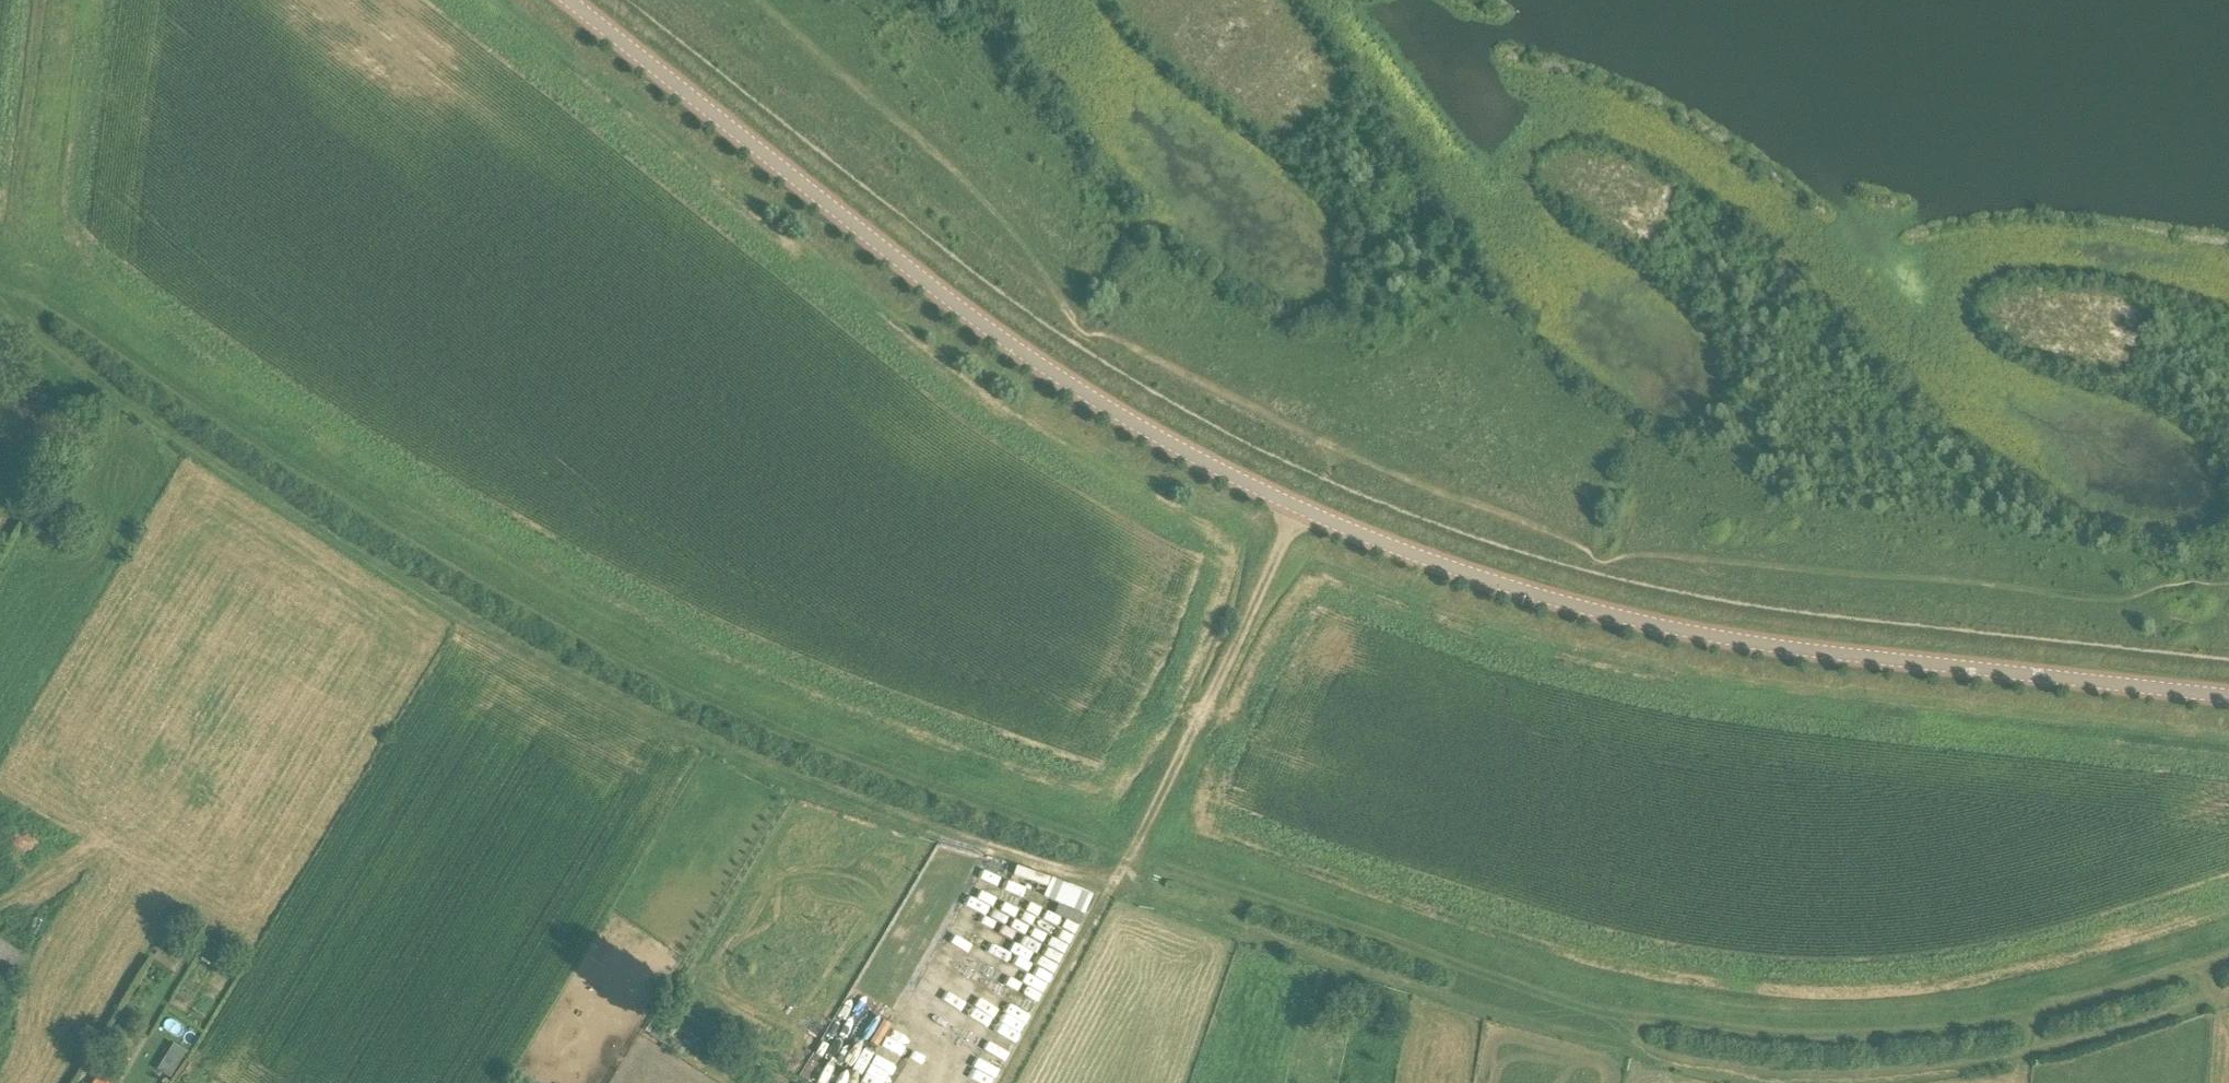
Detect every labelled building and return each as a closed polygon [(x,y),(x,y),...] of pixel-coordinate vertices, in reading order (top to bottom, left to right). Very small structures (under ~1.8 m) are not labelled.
[(1059,904),(1086,915),(1094,895),(1053,879),(1044,898),(1059,904)] [(208,925),(201,921),(193,933),(200,937),(208,925)] [(171,1079),(179,1066),(166,1057),(158,1070),(171,1079)]
